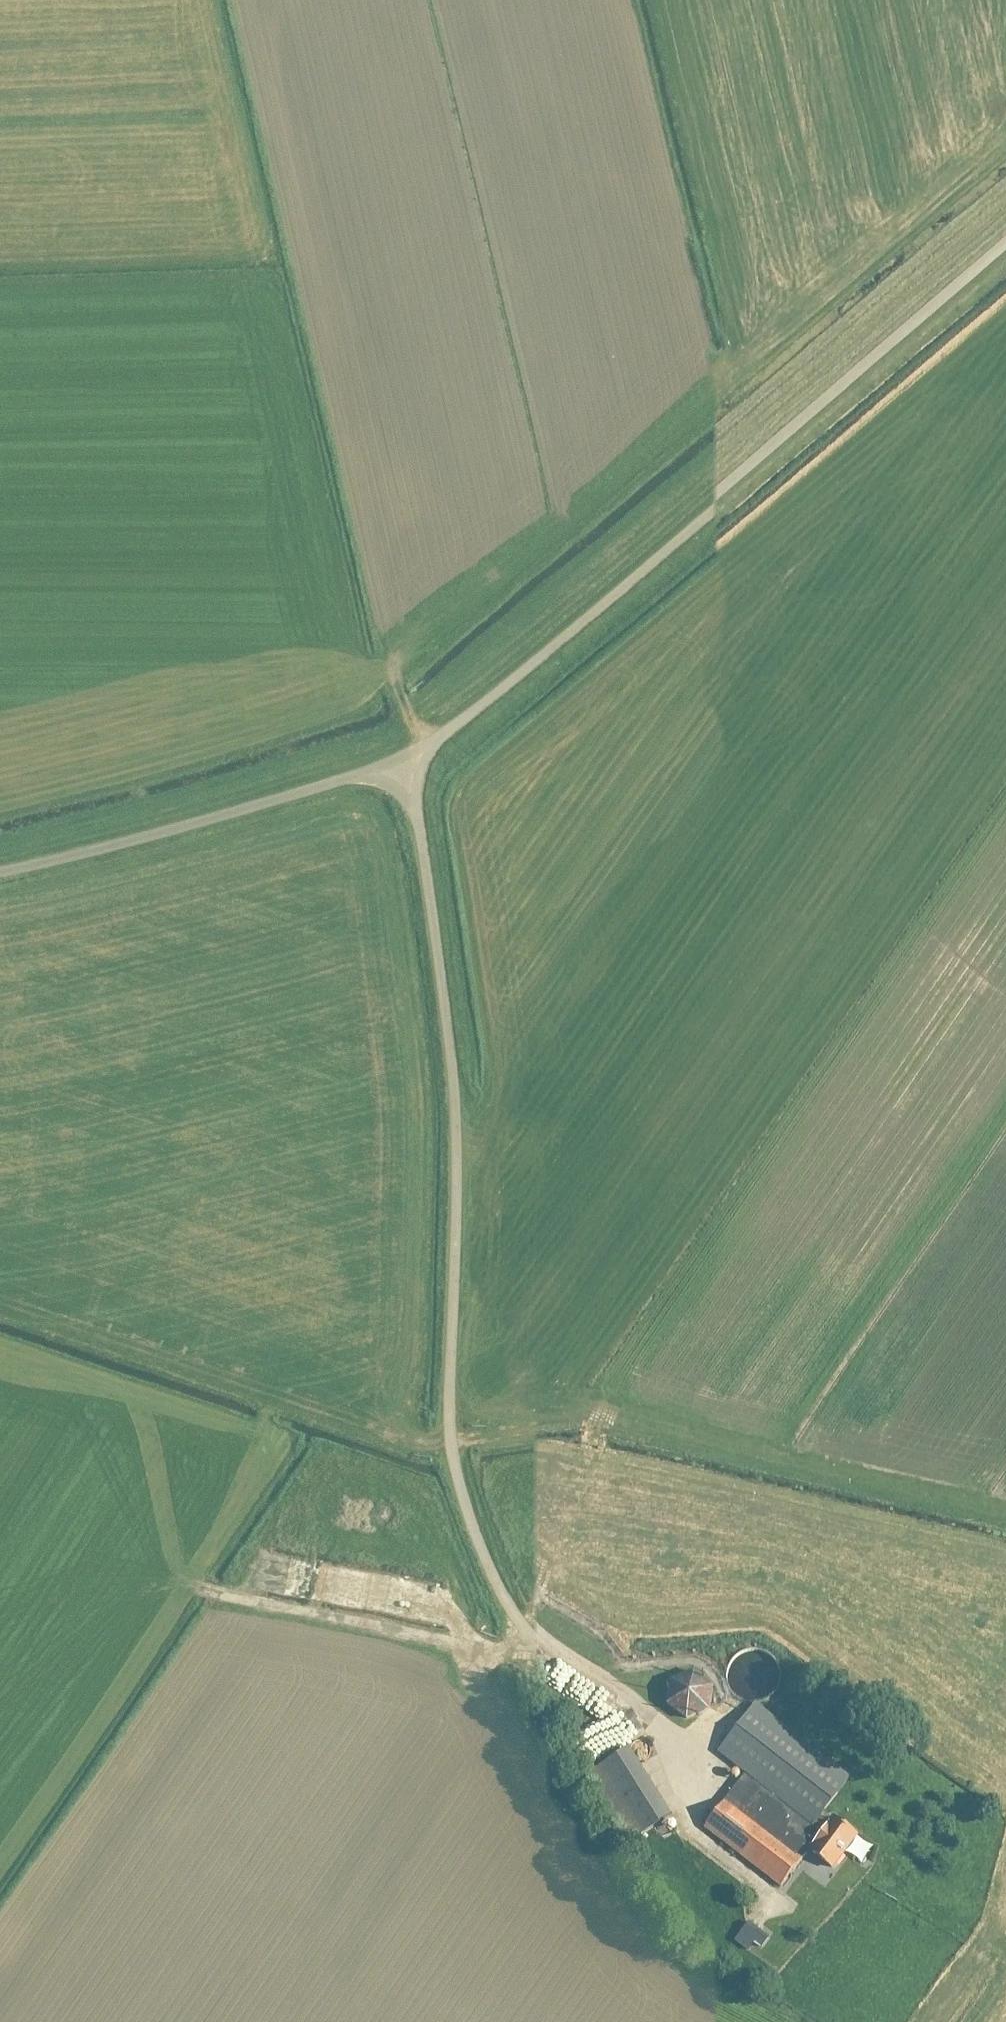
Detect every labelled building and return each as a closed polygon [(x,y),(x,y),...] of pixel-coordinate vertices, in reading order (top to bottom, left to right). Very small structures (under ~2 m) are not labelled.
[(454,1599),(455,1570),(410,1568),(408,1597),(454,1599)] [(717,1709),(712,1686),(684,1692),(689,1715),(717,1709)] [(703,1828),(780,1888),(808,1851),(831,1869),(856,1836),(833,1818),(828,1825),(818,1818),(849,1778),(755,1705),(718,1753),(768,1791),(766,1794),(743,1776),(703,1828)] [(582,1728),(589,1751),(600,1748),(594,1725),(582,1728)] [(628,1749),(597,1768),(584,1777),(626,1845),(671,1817),(628,1749)] [(749,1923),(734,1942),(745,1951),(752,1943),(759,1949),(768,1938),(749,1923)]
